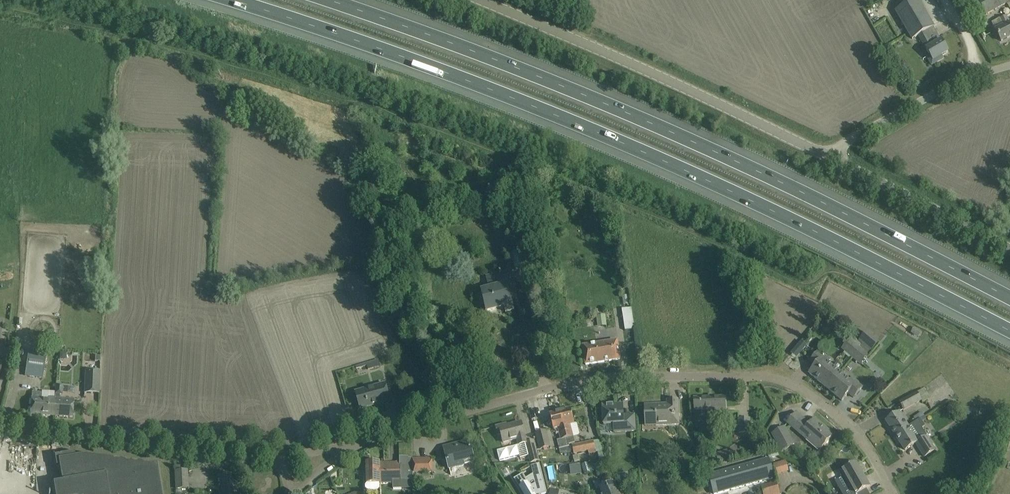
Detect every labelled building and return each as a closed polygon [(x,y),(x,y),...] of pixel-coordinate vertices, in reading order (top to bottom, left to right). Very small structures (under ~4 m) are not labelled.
[(896,12),(912,39),(919,36),(923,43),(927,50),(926,50),(930,56),(927,57),(930,62),(932,65),(939,61),(937,59),(948,52),(941,41),(933,27),(917,0),(916,0),(896,12)] [(1005,0),(979,0),(978,1),(986,15),(1007,3),(1005,0)] [(1006,16),(1000,19),(1003,27),(996,30),(1001,42),(1009,37),(1009,23),(1006,16)] [(409,228),(414,233),(418,229),(414,224),(409,228)] [(527,250),(516,253),(520,268),(527,267),(527,264),(530,264),(527,250)] [(518,296),(516,287),(512,271),(486,277),(489,290),(481,292),(486,312),(487,312),(486,310),(504,306),(506,313),(514,311),(511,297),(518,296)] [(94,306),(98,311),(102,308),(97,303),(94,306)] [(631,307),(622,309),(624,323),(633,322),(631,307)] [(596,316),(598,327),(607,326),(605,315),(596,316)] [(851,357),(862,344),(852,336),(841,349),(851,357)] [(583,347),(584,355),(586,365),(620,360),(618,342),(583,347)] [(871,352),(862,344),(851,357),(860,365),(871,352)] [(838,372),(843,367),(839,363),(836,363),(833,367),(827,363),(831,359),(820,350),(811,362),(813,360),(818,364),(809,374),(826,387),(838,372)] [(29,351),(25,376),(43,378),(47,354),(29,351)] [(378,359),(366,363),(367,365),(368,370),(380,366),(378,359)] [(100,371),(86,370),(85,393),(99,393),(100,371)] [(838,372),(826,387),(842,401),(850,391),(855,395),(853,397),(854,398),(863,386),(853,378),(849,381),(838,372)] [(55,397),(53,416),(73,418),(74,398),(60,397),(60,393),(63,391),(63,384),(56,384),(55,397)] [(355,392),(358,400),(361,410),(391,401),(385,384),(355,392)] [(922,403),(929,399),(923,389),(917,392),(899,402),(903,410),(921,401),(922,403)] [(31,415),(53,416),(55,397),(49,397),(49,399),(42,398),(42,392),(32,392),(31,415)] [(694,398),(695,408),(695,410),(714,409),(714,414),(726,414),(725,397),(694,398)] [(645,406),(645,416),(645,421),(655,421),(656,425),(679,424),(678,400),(667,400),(668,405),(645,406)] [(614,424),(614,432),(636,431),(635,415),(627,415),(627,417),(624,417),(623,405),(614,406),(614,404),(602,404),(604,425),(614,424)] [(966,406),(964,414),(976,417),(978,409),(966,406)] [(575,444),(570,425),(575,424),(571,409),(560,412),(567,439),(569,445),(575,444)] [(567,439),(560,412),(550,414),(554,429),(557,428),(560,439),(557,440),(561,455),(571,453),(569,445),(567,439)] [(810,425),(803,418),(797,413),(788,423),(807,440),(809,437),(822,448),(833,435),(815,419),(810,425)] [(908,427),(899,413),(886,421),(896,436),(908,427)] [(738,419),(739,432),(750,432),(749,419),(738,419)] [(908,427),(896,436),(905,450),(916,444),(924,457),(933,452),(936,450),(922,428),(925,426),(922,422),(920,419),(916,423),(915,423),(908,427)] [(533,441),(526,443),(521,423),(507,426),(507,424),(496,427),(498,436),(501,435),(504,443),(516,440),(518,446),(526,444),(531,463),(538,461),(533,441)] [(771,434),(781,452),(795,444),(785,426),(771,434)] [(537,434),(541,449),(549,447),(545,432),(537,434)] [(469,441),(444,448),(450,469),(464,466),(463,463),(473,460),(469,441)] [(596,452),(594,442),(572,446),(573,450),(574,454),(588,450),(589,454),(596,452)] [(779,456),(777,450),(767,453),(769,459),(779,456)] [(51,484),(53,493),(163,493),(158,464),(83,455),(74,456),(70,453),(56,455),(54,458),(55,465),(58,466),(60,483),(51,484)] [(368,482),(365,485),(365,489),(368,491),(377,491),(380,488),(380,484),(394,483),(394,489),(402,489),(402,488),(413,488),(413,473),(413,471),(413,459),(408,459),(408,457),(400,458),(400,463),(368,464),(368,482)] [(433,458),(413,459),(413,471),(413,473),(433,472),(433,458)] [(707,468),(713,466),(711,459),(705,461),(705,463),(695,465),(696,470),(707,468)] [(709,476),(714,493),(718,493),(774,478),(769,459),(709,476)] [(786,460),(774,464),(777,475),(789,471),(786,460)] [(605,474),(601,463),(594,465),(594,463),(588,465),(587,463),(582,465),(585,475),(596,471),(598,477),(605,474)] [(840,473),(843,479),(848,487),(847,487),(851,493),(857,493),(861,492),(866,489),(870,487),(869,486),(868,487),(863,479),(865,478),(857,463),(840,473)] [(540,464),(531,467),(533,475),(526,479),(523,474),(514,479),(523,493),(545,493),(547,493),(540,464)] [(176,470),(176,488),(188,488),(187,470),(176,470)] [(237,481),(232,482),(231,474),(219,476),(222,493),(239,493),(237,481)] [(618,492),(615,484),(611,475),(603,479),(604,481),(600,482),(599,480),(593,483),(596,491),(598,490),(600,493),(613,493),(618,492)] [(763,493),(779,493),(776,483),(762,487),(763,493)]
